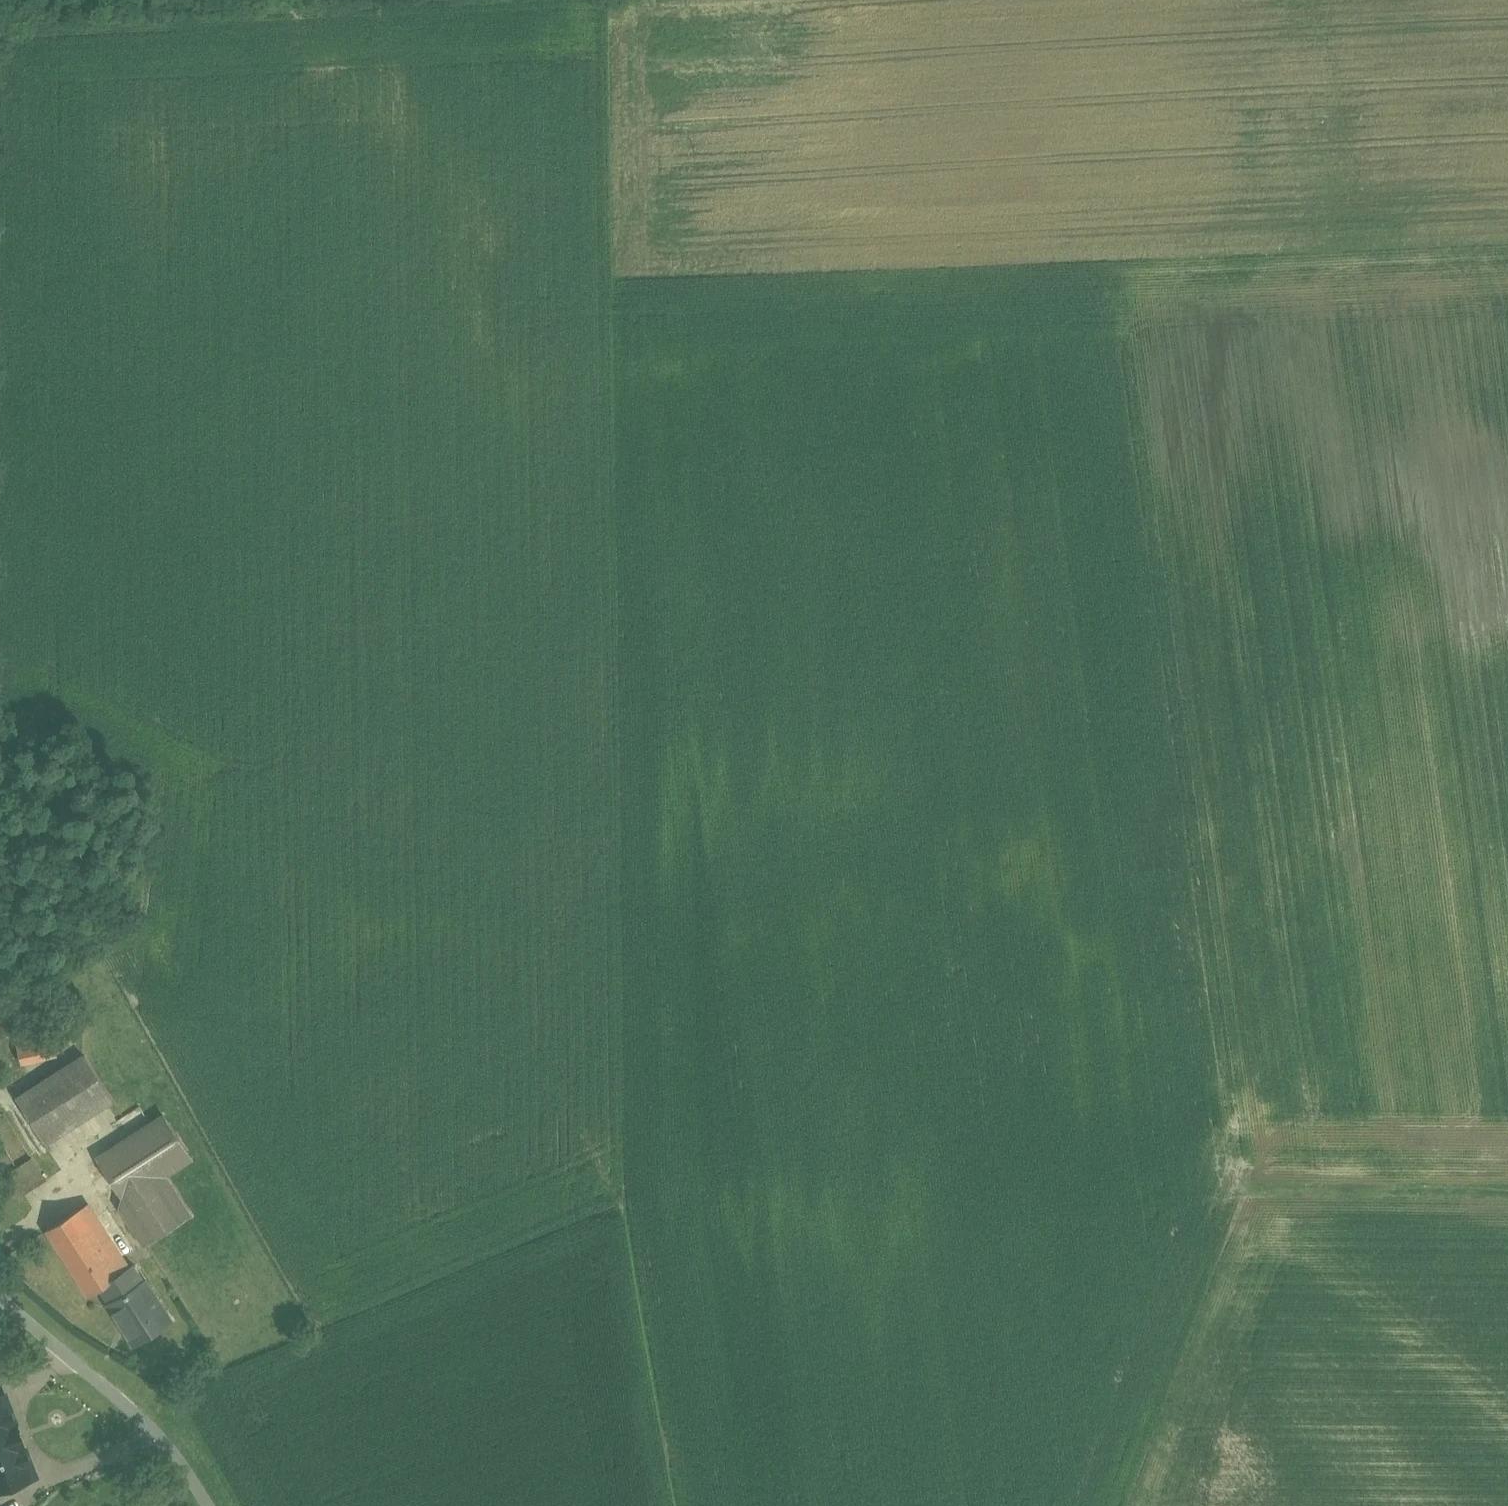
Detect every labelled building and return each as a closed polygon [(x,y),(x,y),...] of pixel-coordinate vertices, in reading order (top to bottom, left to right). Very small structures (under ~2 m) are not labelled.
[(28,1062),(61,1054),(52,1022),(20,1031),(28,1062)] [(86,1055),(18,1098),(46,1142),(114,1099),(86,1055)] [(191,1215),(138,1131),(124,1140),(178,1223),(191,1215)] [(178,1223),(124,1140),(93,1160),(147,1243),(178,1223)] [(33,1158),(11,1172),(25,1194),(47,1179),(33,1158)] [(130,1268),(88,1203),(80,1208),(122,1273),(125,1271),(130,1268)] [(80,1208),(47,1230),(89,1295),(108,1283),(122,1274),(122,1273),(80,1208)] [(146,1280),(136,1265),(130,1268),(125,1271),(135,1287),(146,1280)] [(125,1271),(122,1273),(122,1274),(108,1283),(117,1298),(135,1287),(125,1271)] [(117,1298),(110,1302),(121,1320),(123,1319),(137,1342),(136,1343),(137,1344),(172,1321),(146,1280),(135,1287),(117,1298)] [(0,1398),(0,1487),(35,1474),(5,1396),(0,1398)]
